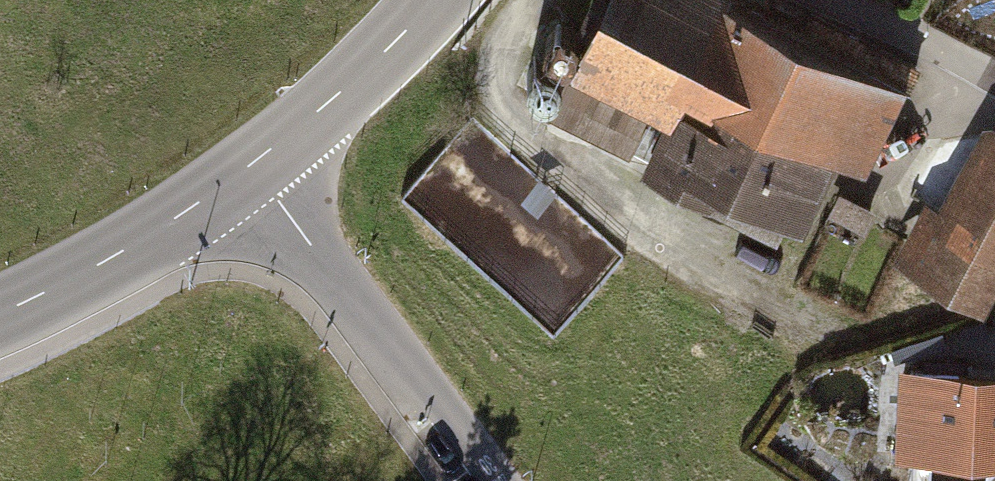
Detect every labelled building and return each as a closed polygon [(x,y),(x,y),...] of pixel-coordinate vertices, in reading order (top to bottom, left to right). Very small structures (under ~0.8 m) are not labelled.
[(548,61),(568,71),(544,122),(627,162),(622,174),(774,247),(820,152),(858,171),(894,97),(708,7),(711,0),(577,0),(548,61)] [(537,67),(528,68),(520,73),(516,81),(516,90),(520,99),(527,104),(536,105),(545,102),(551,95),(554,86),(551,78),(546,71),(537,67)] [(905,257),(979,298),(994,270),(994,137),(947,225),(928,214),(905,257)] [(871,215),(833,197),(821,221),(859,239),(871,215)] [(908,369),(905,454),(994,458),(994,372),(908,369)]
